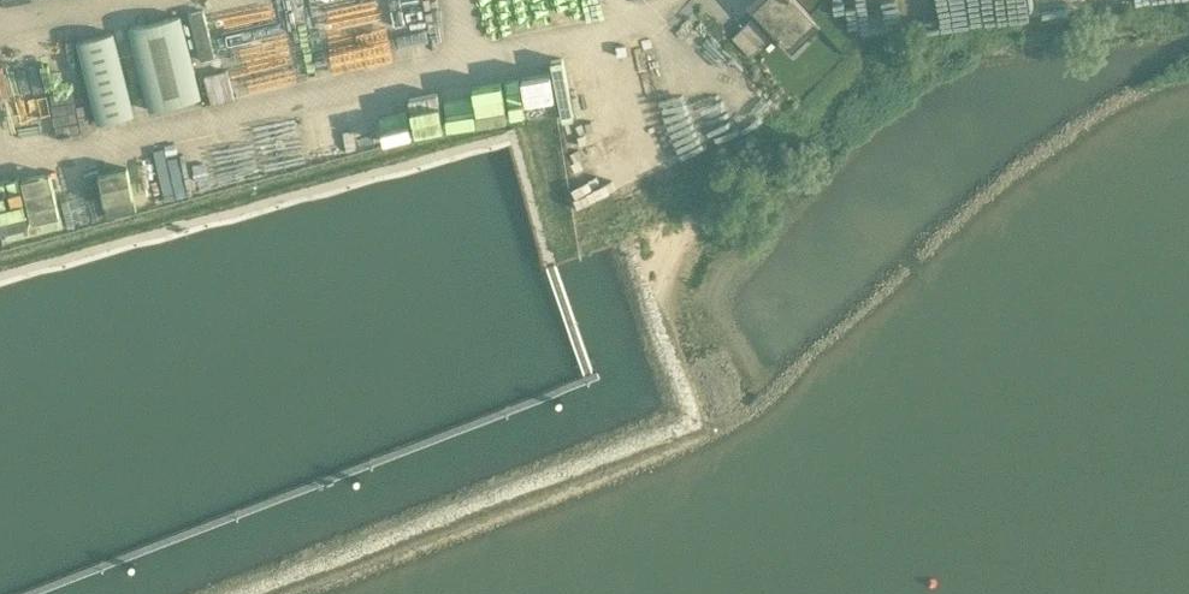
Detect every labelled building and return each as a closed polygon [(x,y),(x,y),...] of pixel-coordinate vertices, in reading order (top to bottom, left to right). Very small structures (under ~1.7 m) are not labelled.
[(792,50),(821,23),(798,0),(750,0),(747,3),(792,50)] [(810,8),(818,0),(802,0),(810,8)] [(129,28),(149,110),(202,97),(181,15),(129,28)] [(752,19),(742,28),(760,47),(770,38),(752,19)] [(77,41),(97,122),(133,114),(113,33),(77,41)]
